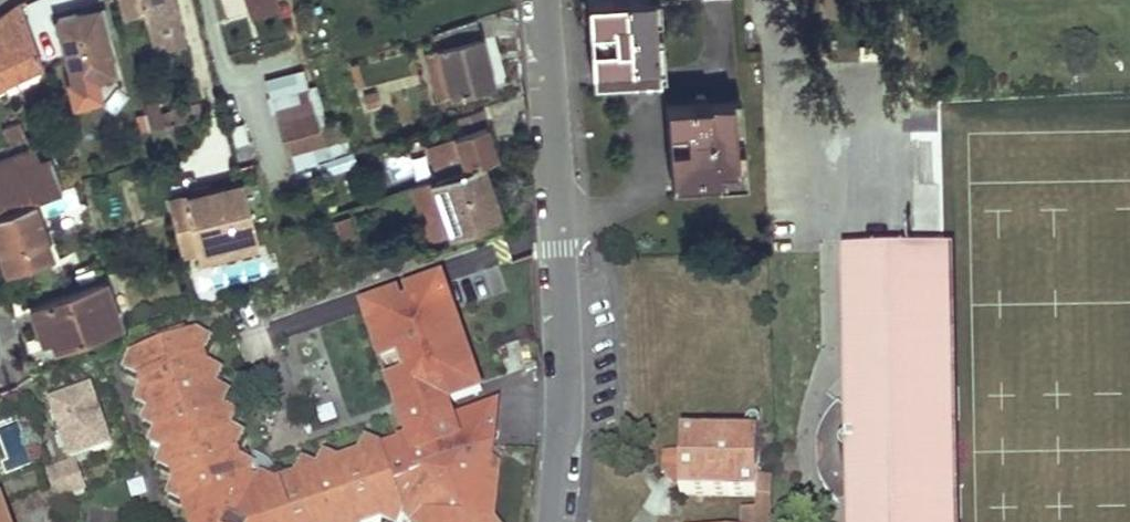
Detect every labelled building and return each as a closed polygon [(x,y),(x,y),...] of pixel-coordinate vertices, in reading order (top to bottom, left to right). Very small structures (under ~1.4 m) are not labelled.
[(149,39),(182,32),(174,0),(117,0),(121,19),(143,14),(149,39)] [(255,37),(283,30),(275,0),(245,0),(255,37)] [(590,74),(660,69),(656,0),(586,0),(590,74)] [(40,64),(19,4),(0,18),(0,77),(2,81),(40,64)] [(96,76),(112,72),(97,8),(56,19),(72,82),(96,76)] [(438,48),(450,92),(492,81),(483,50),(476,20),(434,31),(438,48)] [(182,32),(149,39),(151,49),(184,41),(182,32)] [(822,44),(835,46),(836,32),(823,32),(822,44)] [(438,48),(425,51),(436,96),(450,92),(438,48)] [(96,76),(72,82),(67,83),(74,113),(103,106),(96,76)] [(667,146),(670,186),(743,181),(739,85),(663,89),(667,146)] [(301,87),(273,94),(277,108),(304,101),(301,87)] [(366,107),(378,103),(374,91),(362,95),(366,107)] [(304,101),(277,108),(293,167),(315,161),(312,149),(325,145),(312,99),(304,101)] [(175,121),(201,115),(198,100),(171,107),(175,121)] [(175,121),(171,107),(159,110),(157,102),(144,105),(149,127),(175,121)] [(453,136),(464,167),(480,161),(496,156),(489,137),(479,109),(454,118),(459,133),(453,136)] [(19,120),(3,126),(9,139),(24,133),(19,120)] [(0,159),(0,177),(40,162),(35,146),(0,159)] [(409,151),(414,179),(430,177),(425,148),(409,151)] [(343,155),(327,160),(331,172),(347,167),(343,155)] [(31,199),(62,189),(58,177),(51,158),(40,162),(0,177),(0,210),(31,199)] [(430,179),(449,232),(499,215),(493,197),(480,161),(464,167),(430,179)] [(58,177),(62,189),(77,184),(73,172),(58,177)] [(449,232),(430,179),(409,186),(428,240),(449,232)] [(167,200),(180,254),(194,251),(255,236),(242,181),(167,200)] [(50,252),(31,199),(0,210),(0,250),(7,268),(50,252)] [(354,217),(334,223),(340,244),(360,238),(354,217)] [(255,236),(194,251),(197,263),(258,248),(255,236)] [(269,275),(265,256),(231,263),(234,281),(269,275)] [(848,267),(851,412),(844,407),(836,413),(833,415),(829,423),(826,428),(824,437),(821,445),(822,462),(823,469),(824,476),(826,481),(829,490),(833,493),(839,501),(845,508),(853,502),(854,521),(940,521),(938,486),(928,486),(926,419),(937,419),(937,364),(942,364),(949,355),(947,265),(943,265),(848,267)] [(54,347),(119,324),(104,280),(29,307),(42,340),(50,337),(54,347)] [(265,282),(248,286),(251,299),(268,294),(265,282)] [(408,438),(453,423),(447,406),(481,394),(442,284),(364,312),(408,438)] [(494,521),(500,456),(493,450),(496,407),(453,423),(408,438),(382,448),(367,440),(359,455),(340,462),(325,456),(317,468),(303,462),(296,477),(276,483),(262,476),(259,483),(250,477),(255,467),(241,460),(237,450),(245,436),(232,428),(238,415),(225,408),(230,394),(216,387),(224,374),(209,366),(205,355),(213,341),(198,335),(131,357),(125,372),(140,379),(143,389),(135,404),(148,411),(143,424),(156,432),(150,446),(163,452),(158,466),(171,473),(175,486),(169,498),(183,505),(187,504),(189,509),(184,510),(188,521),(378,521),(383,520),(386,521),(400,521),(404,516),(410,521),(495,521),(494,521)] [(949,355),(942,364),(937,364),(937,419),(926,419),(928,486),(938,486),(940,521),(953,521),(949,355)] [(72,457),(109,444),(90,390),(52,404),(72,457)] [(757,426),(681,426),(682,453),(664,452),(664,474),(675,485),(681,485),(681,495),(757,497),(757,477),(757,426)] [(77,459),(50,468),(58,495),(86,486),(77,459)] [(770,478),(757,477),(757,497),(756,510),(769,510),(770,478)] [(3,503),(0,504),(0,521),(9,521),(3,503)] [(769,510),(756,510),(741,509),(741,521),(769,521),(769,510)]
